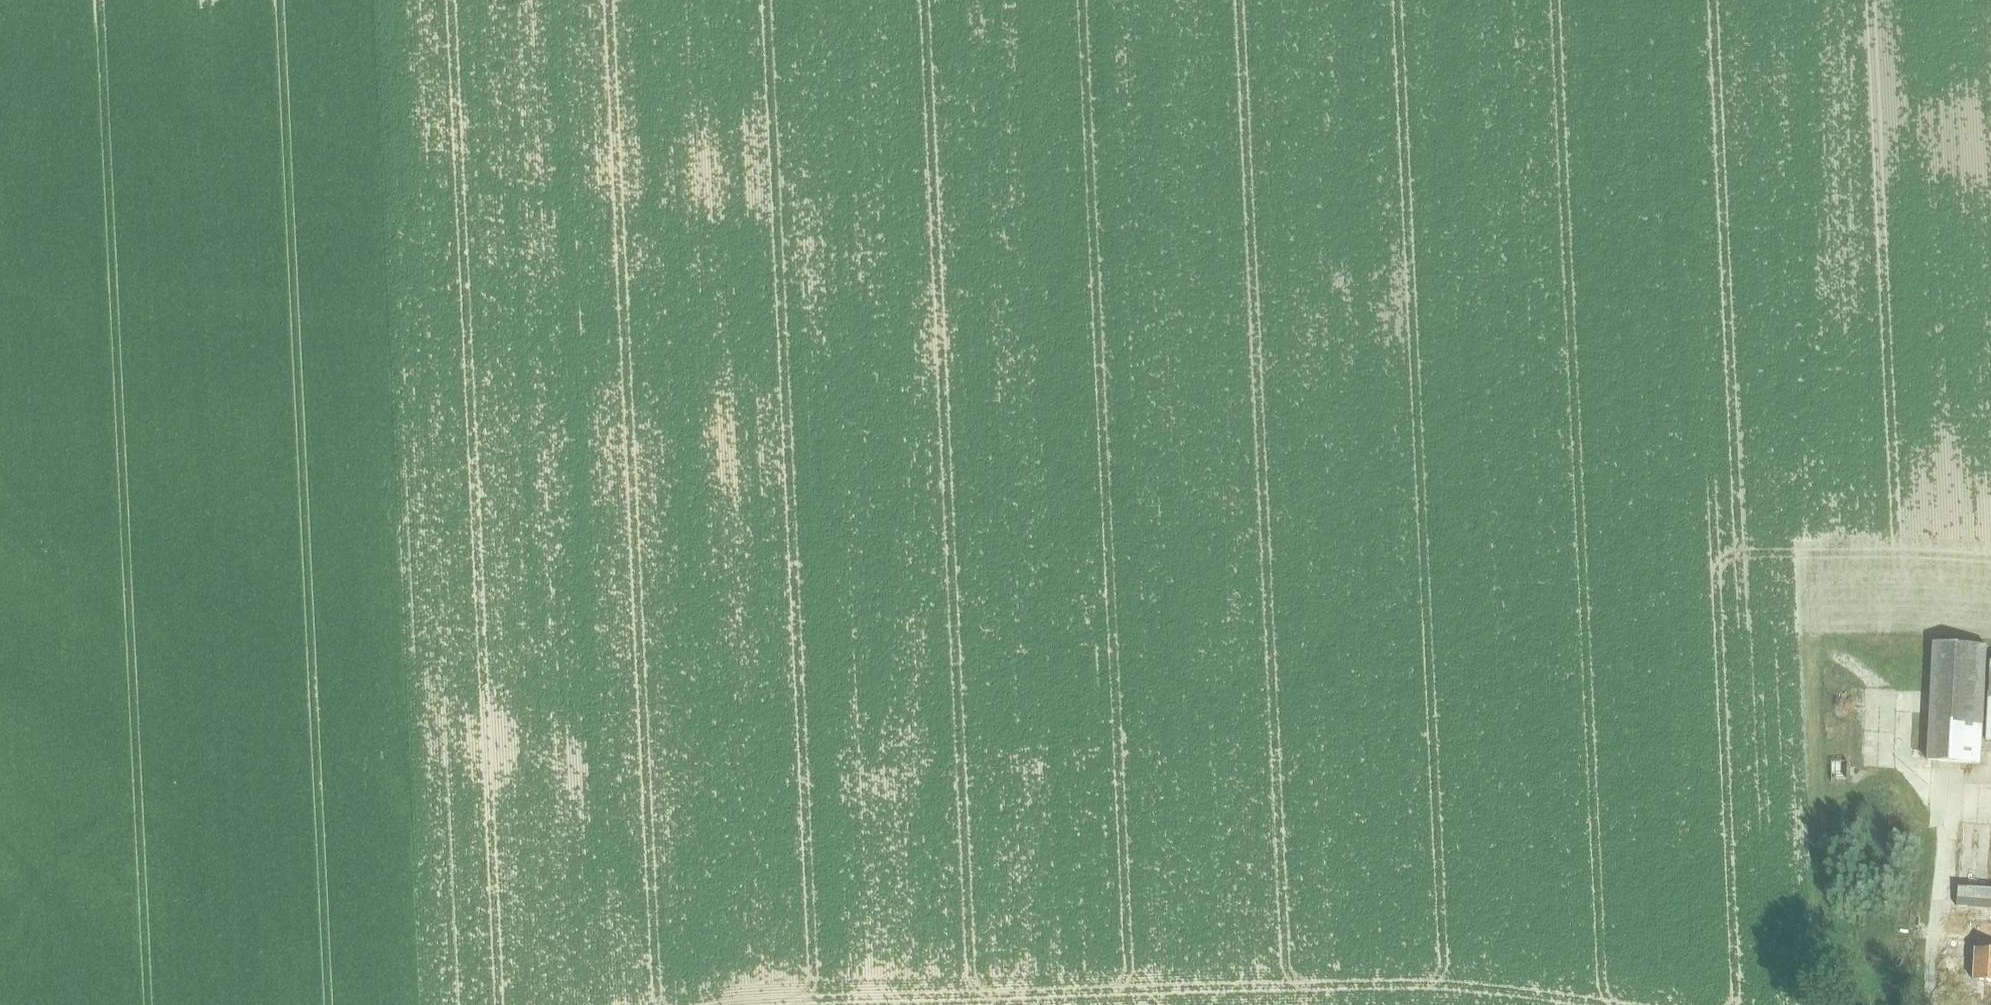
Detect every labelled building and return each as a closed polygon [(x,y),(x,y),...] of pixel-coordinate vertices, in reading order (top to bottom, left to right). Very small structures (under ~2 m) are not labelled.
[(1980,766),(1985,647),(1933,644),(1928,763),(1980,766)] [(1848,763),(1833,763),(1832,783),(1848,783),(1848,763)] [(1956,906),(1990,909),(1990,889),(1958,886),(1956,906)] [(1989,952),(1990,941),(1976,940),(1973,982),(1990,983),(1990,952),(1989,952)]
